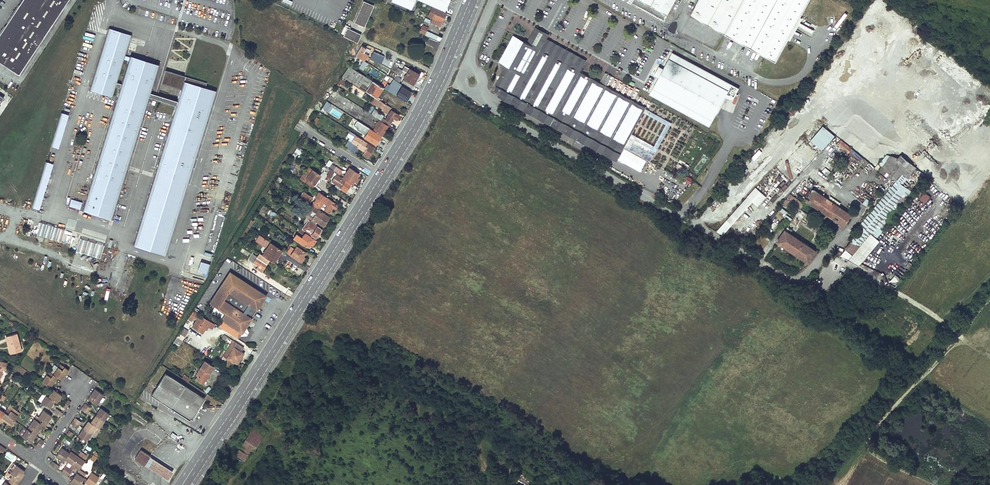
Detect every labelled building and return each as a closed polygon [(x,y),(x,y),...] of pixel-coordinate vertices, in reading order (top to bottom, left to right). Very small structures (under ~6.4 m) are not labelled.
[(0,33),(0,62),(19,74),(68,0),(22,0),(0,33)] [(363,0),(354,21),(364,26),(373,5),(363,0)] [(391,0),(411,9),(412,5),(416,7),(419,0),(391,0)] [(444,10),(449,0),(421,0),(444,10)] [(632,2),(664,19),(674,0),(633,0),(632,2)] [(692,12),(726,31),(743,0),(699,0),(692,12)] [(726,31),(773,57),(805,0),(743,0),(726,31)] [(432,18),(430,22),(439,26),(445,12),(437,8),(431,5),(427,16),(432,18)] [(892,24),(884,18),(877,26),(885,33),(892,24)] [(345,24),(340,32),(343,34),(347,27),(349,29),(350,26),(345,24)] [(421,24),(418,32),(428,36),(440,41),(442,37),(426,30),(427,27),(421,24)] [(343,34),(343,35),(357,42),(361,34),(360,34),(349,29),(347,27),(343,34)] [(89,88),(111,95),(124,55),(130,36),(107,29),(89,88)] [(535,29),(527,43),(534,46),(539,36),(546,40),(548,36),(535,29)] [(499,93),(498,96),(577,139),(591,146),(598,133),(620,93),(605,85),(601,83),(580,72),(585,62),(546,40),(539,36),(534,46),(527,43),(514,35),(499,62),(506,66),(495,85),(497,86),(494,91),(499,93)] [(428,36),(424,45),(436,51),(440,41),(428,36)] [(361,46),(355,55),(364,61),(367,55),(366,54),(363,53),(366,48),(361,46)] [(374,52),(370,58),(380,64),(383,56),(374,52)] [(659,78),(650,94),(710,126),(719,108),(726,97),(734,99),(737,93),(739,88),(672,52),(663,68),(659,78)] [(116,96),(128,57),(124,55),(111,95),(116,96)] [(80,206),(109,215),(156,66),(128,57),(116,96),(80,206)] [(397,67),(395,72),(399,74),(402,70),(407,73),(401,82),(410,88),(419,74),(405,65),(402,70),(397,67)] [(349,66),(342,76),(359,87),(361,83),(368,87),(366,91),(374,96),(376,98),(383,87),(381,86),(373,80),(349,66)] [(659,78),(663,68),(659,66),(654,75),(659,78)] [(203,83),(163,70),(159,83),(178,89),(170,115),(156,159),(188,170),(210,99),(199,96),(202,89),(203,83)] [(606,74),(601,83),(605,85),(610,76),(606,74)] [(387,83),(384,88),(407,102),(413,92),(398,84),(399,82),(399,83),(401,79),(396,76),(390,85),(387,83)] [(375,77),(373,80),(381,86),(383,82),(375,77)] [(213,92),(202,89),(199,96),(210,99),(213,92)] [(413,92),(407,102),(409,103),(415,94),(413,92)] [(645,109),(646,108),(620,93),(598,133),(624,148),(631,134),(643,112),(645,109)] [(726,97),(719,108),(733,114),(741,94),(737,93),(734,99),(726,97)] [(374,96),(370,103),(373,105),(374,104),(381,109),(380,110),(386,114),(390,107),(376,98),(374,96)] [(327,101),(323,108),(327,110),(331,104),(327,101)] [(374,109),(371,114),(380,120),(383,115),(374,109)] [(671,123),(645,109),(643,112),(666,125),(654,146),(631,134),(624,148),(650,162),(671,123)] [(391,110),(385,119),(390,122),(393,117),(396,119),(399,115),(391,110)] [(944,134),(924,117),(904,141),(907,148),(899,158),(891,156),(887,155),(879,165),(881,167),(879,170),(884,175),(887,171),(897,180),(903,173),(908,177),(944,134)] [(353,125),(366,134),(369,129),(370,128),(357,120),(353,125)] [(376,126),(373,130),(381,135),(387,126),(379,121),(377,123),(376,122),(374,125),(376,126)] [(823,150),(834,136),(822,126),(810,140),(823,150)] [(366,134),(364,137),(375,145),(381,136),(369,129),(366,134)] [(624,148),(598,133),(591,146),(617,161),(624,148)] [(351,140),(346,148),(354,153),(357,147),(364,152),(363,154),(367,157),(374,147),(354,135),(351,140)] [(849,153),(852,150),(841,140),(838,143),(849,153)] [(759,149),(752,157),(755,159),(762,152),(759,149)] [(188,170),(156,159),(130,241),(162,251),(188,170)] [(41,209),(53,163),(45,161),(33,207),(41,209)] [(331,163),(329,167),(334,171),(336,173),(339,168),(331,163)] [(300,178),(304,181),(312,187),(313,185),(318,178),(320,175),(308,167),(305,172),(304,172),(300,178)] [(328,167),(326,170),(329,172),(326,175),(330,178),(331,176),(334,171),(329,167),(328,167)] [(349,167),(343,177),(353,183),(354,181),(357,182),(360,178),(357,176),(359,174),(349,167)] [(334,171),(331,176),(339,182),(343,185),(341,188),(340,188),(345,192),(351,184),(338,176),(339,174),(336,173),(334,171)] [(897,180),(860,225),(863,227),(870,233),(907,188),(897,180)] [(751,202),(758,207),(766,196),(754,187),(717,231),(723,236),(751,202)] [(875,237),(912,193),(907,188),(870,233),(875,237)] [(851,214),(813,189),(806,200),(816,207),(843,226),(851,214)] [(304,192),(300,196),(309,202),(312,198),(304,192)] [(316,198),(311,205),(319,210),(323,203),(327,205),(324,210),(329,213),(333,207),(335,209),(338,205),(326,197),(326,196),(320,192),(318,192),(315,197),(316,198)] [(930,197),(925,192),(919,198),(925,203),(930,197)] [(804,203),(793,195),(789,201),(786,199),(782,204),(786,206),(790,201),(800,208),(804,203)] [(816,207),(806,200),(804,203),(800,208),(796,213),(795,216),(777,241),(808,262),(816,251),(790,233),(792,229),(791,228),(803,211),(805,212),(810,216),(816,207)] [(306,214),(304,217),(305,217),(307,219),(315,224),(316,222),(323,226),(329,217),(313,207),(310,210),(316,214),(313,218),(306,214)] [(805,212),(803,211),(791,228),(792,229),(805,212)] [(211,237),(217,239),(225,214),(219,213),(211,237)] [(308,220),(302,229),(317,239),(320,234),(319,233),(321,229),(308,220)] [(40,222),(37,234),(62,241),(65,228),(40,222)] [(296,234),(293,238),(303,245),(304,245),(306,247),(307,247),(308,246),(309,246),(310,244),(311,243),(313,245),(316,240),(298,227),(296,230),(303,235),(301,237),(296,234)] [(852,240),(859,246),(870,233),(863,227),(852,240)] [(859,246),(845,263),(855,271),(880,241),(875,237),(870,233),(859,246)] [(266,248),(262,255),(270,260),(273,262),(282,250),(259,235),(255,240),(266,248)] [(80,240),(77,251),(100,258),(104,244),(88,240),(87,242),(80,240)] [(852,240),(843,251),(844,251),(839,258),(845,263),(859,246),(852,240)] [(287,253),(286,253),(301,263),(304,259),(302,258),(306,252),(296,246),(294,249),(291,247),(287,253)] [(258,266),(256,269),(261,272),(270,260),(262,255),(259,253),(257,257),(253,255),(249,260),(258,266)] [(199,261),(197,271),(207,273),(209,263),(199,261)] [(229,272),(209,303),(215,307),(224,313),(220,319),(223,321),(221,324),(240,336),(246,336),(248,333),(246,327),(266,296),(229,272)] [(888,282),(896,287),(902,279),(894,274),(888,282)] [(215,307),(211,313),(220,319),(224,313),(215,307)] [(203,317),(203,318),(201,320),(198,317),(196,320),(192,327),(202,333),(205,329),(206,330),(208,327),(212,329),(214,325),(203,317)] [(240,336),(221,324),(219,327),(238,339),(240,336)] [(183,327),(177,337),(182,341),(188,331),(183,327)] [(16,333),(6,337),(11,354),(22,351),(16,333)] [(177,337),(173,343),(179,346),(182,341),(177,337)] [(222,356),(226,358),(236,343),(232,340),(222,356)] [(236,343),(226,358),(233,363),(235,361),(236,362),(237,362),(238,362),(238,361),(244,353),(241,351),(243,347),(236,343)] [(204,360),(194,377),(196,378),(195,379),(202,383),(213,366),(204,360)] [(57,368),(53,374),(57,377),(61,380),(68,369),(60,364),(57,368)] [(53,365),(49,371),(53,374),(57,368),(53,365)] [(49,371),(42,381),(50,387),(57,377),(53,374),(49,371)] [(165,373),(151,394),(190,419),(204,398),(165,373)] [(53,389),(48,396),(54,401),(57,402),(61,395),(53,389)] [(94,389),(88,399),(96,405),(103,395),(94,389)] [(46,395),(41,402),(49,408),(54,401),(48,396),(46,395)] [(85,403),(80,409),(87,414),(92,407),(85,403)] [(10,404),(7,408),(17,415),(19,413),(12,408),(13,406),(10,404)] [(100,407),(95,415),(104,421),(109,413),(100,407)] [(4,412),(1,416),(12,424),(17,415),(7,408),(4,412)] [(43,410),(36,420),(43,425),(44,426),(51,416),(43,410)] [(95,415),(90,422),(96,426),(99,428),(104,421),(95,415)] [(1,416),(0,418),(0,422),(2,423),(3,421),(10,426),(12,424),(1,416)] [(75,417),(71,423),(77,428),(82,422),(75,417)] [(34,419),(27,429),(35,435),(43,425),(36,420),(34,419)] [(88,420),(83,427),(91,433),(96,426),(90,422),(88,420)] [(23,426),(18,434),(31,442),(35,435),(27,429),(23,426)] [(83,427),(78,435),(87,440),(91,433),(83,427)] [(264,435),(254,428),(236,455),(243,461),(251,449),(254,451),(264,435)] [(483,428),(480,433),(492,440),(495,436),(483,428)] [(36,446),(39,448),(44,441),(40,438),(36,446)] [(146,441),(135,459),(148,468),(148,467),(151,463),(154,458),(150,455),(155,447),(146,441)] [(62,447),(56,456),(63,461),(64,459),(69,452),(62,447)] [(69,452),(64,459),(71,464),(72,464),(78,455),(70,450),(69,452)] [(72,464),(79,469),(88,456),(80,451),(78,455),(72,464)] [(95,462),(99,453),(95,451),(90,459),(95,462)] [(5,457),(10,461),(14,456),(8,452),(5,457)] [(151,463),(148,467),(167,479),(173,471),(154,458),(151,463)] [(52,461),(50,464),(57,469),(60,466),(52,461)] [(13,463),(5,475),(10,479),(17,484),(23,476),(21,475),(24,470),(13,463)] [(63,469),(61,472),(68,476),(72,469),(66,465),(63,469)] [(70,481),(77,484),(83,484),(87,479),(84,477),(86,474),(79,469),(70,481)]
